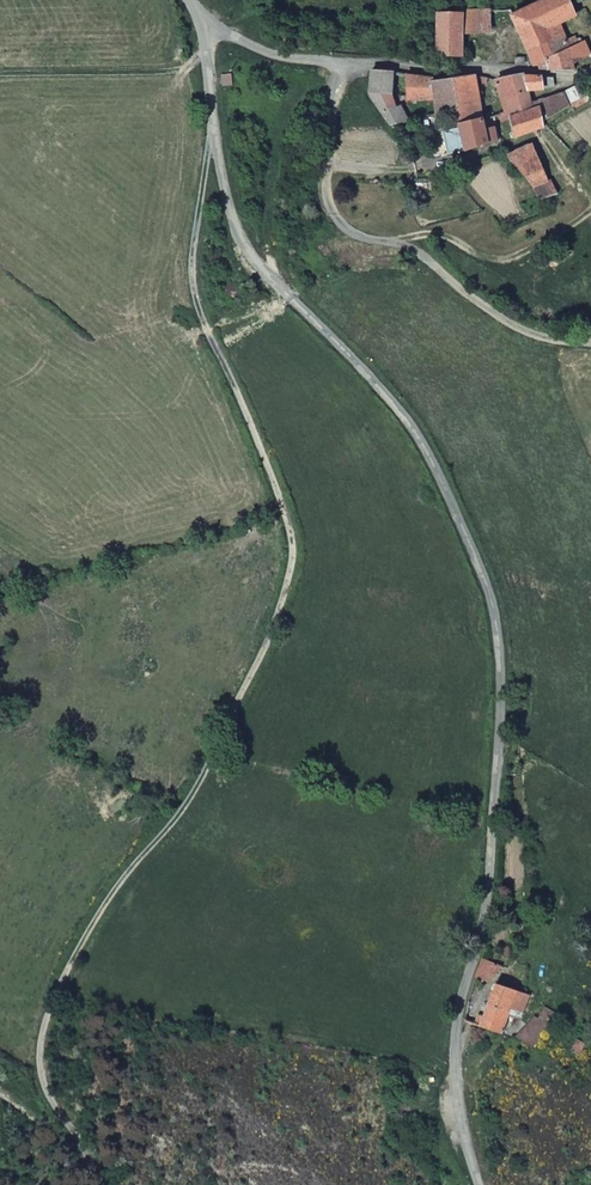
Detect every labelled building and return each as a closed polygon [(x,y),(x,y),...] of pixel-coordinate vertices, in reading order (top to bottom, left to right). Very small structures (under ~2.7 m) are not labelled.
[(590,55),(590,52),(585,39),(570,46),(559,24),(575,16),(567,0),(540,0),(509,15),(533,64),(533,67),(564,69),(574,69),(572,61),(590,55)] [(490,32),(490,9),(462,9),(462,11),(462,32),(490,32)] [(434,12),(436,55),(463,55),(462,32),(462,11),(434,12)] [(514,63),(525,64),(525,56),(514,56),(514,63)] [(369,91),(391,124),(412,120),(402,104),(397,106),(391,95),(393,73),(372,71),(369,91)] [(435,99),(437,114),(457,108),(454,78),(435,81),(434,78),(405,74),(407,99),(435,99)] [(454,78),(457,108),(459,125),(483,118),(476,76),(475,76),(454,78)] [(554,85),(552,79),(522,76),(495,81),(505,112),(507,111),(509,116),(538,105),(542,120),(571,104),(588,95),(582,83),(562,93),(533,102),(528,91),(545,88),(545,87),(554,85)] [(515,136),(545,127),(542,120),(538,105),(509,116),(510,119),(515,136)] [(505,112),(501,113),(503,121),(510,119),(509,116),(507,111),(505,112)] [(412,120),(415,125),(416,127),(431,123),(430,116),(412,120)] [(459,125),(466,148),(488,142),(485,130),(483,118),(459,125)] [(500,138),(497,127),(485,130),(488,142),(500,138)] [(550,181),(533,142),(508,154),(535,187),(541,200),(558,192),(553,180),(550,181)] [(497,965),(482,958),(475,976),(487,982),(497,965)] [(474,1024),(502,1033),(508,1016),(519,1019),(529,994),(494,983),(483,1015),(478,1013),(474,1024)] [(516,1040),(535,1050),(549,1024),(551,1024),(557,1013),(545,1006),(538,1019),(533,1017),(516,1040)]
